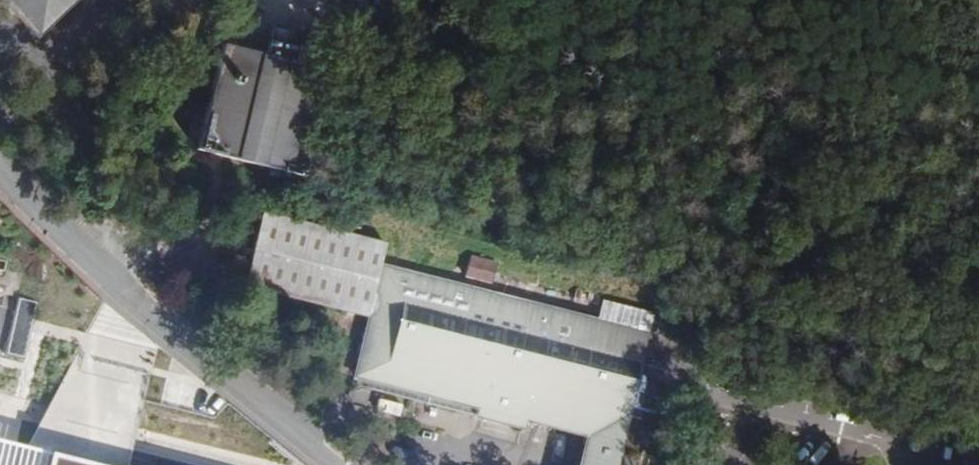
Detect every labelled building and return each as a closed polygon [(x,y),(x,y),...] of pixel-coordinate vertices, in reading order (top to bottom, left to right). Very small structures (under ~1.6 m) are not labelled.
[(40,33),(76,0),(9,0),(40,33)] [(265,54),(222,43),(195,150),(300,177),(328,70),(315,67),(321,45),(303,40),(301,48),(268,40),(265,54)] [(245,283),(244,285),(369,316),(358,360),(355,360),(356,356),(342,353),(337,375),(350,379),(353,367),(357,368),(354,380),(352,385),(523,427),(525,421),(587,436),(579,464),(616,464),(648,335),(647,334),(651,315),(605,303),(600,321),(379,266),(385,241),(263,211),(251,258),(245,283)] [(227,279),(245,283),(251,258),(233,254),(227,279)] [(497,263),(471,257),(466,278),(492,284),(497,263)] [(39,302),(20,297),(6,356),(26,361),(39,302)] [(0,442),(0,464),(93,464),(0,442)] [(687,464),(704,464),(707,453),(691,450),(687,464)] [(718,464),(731,464),(733,456),(721,453),(718,464)] [(741,456),(739,464),(752,464),(753,459),(741,456)]
